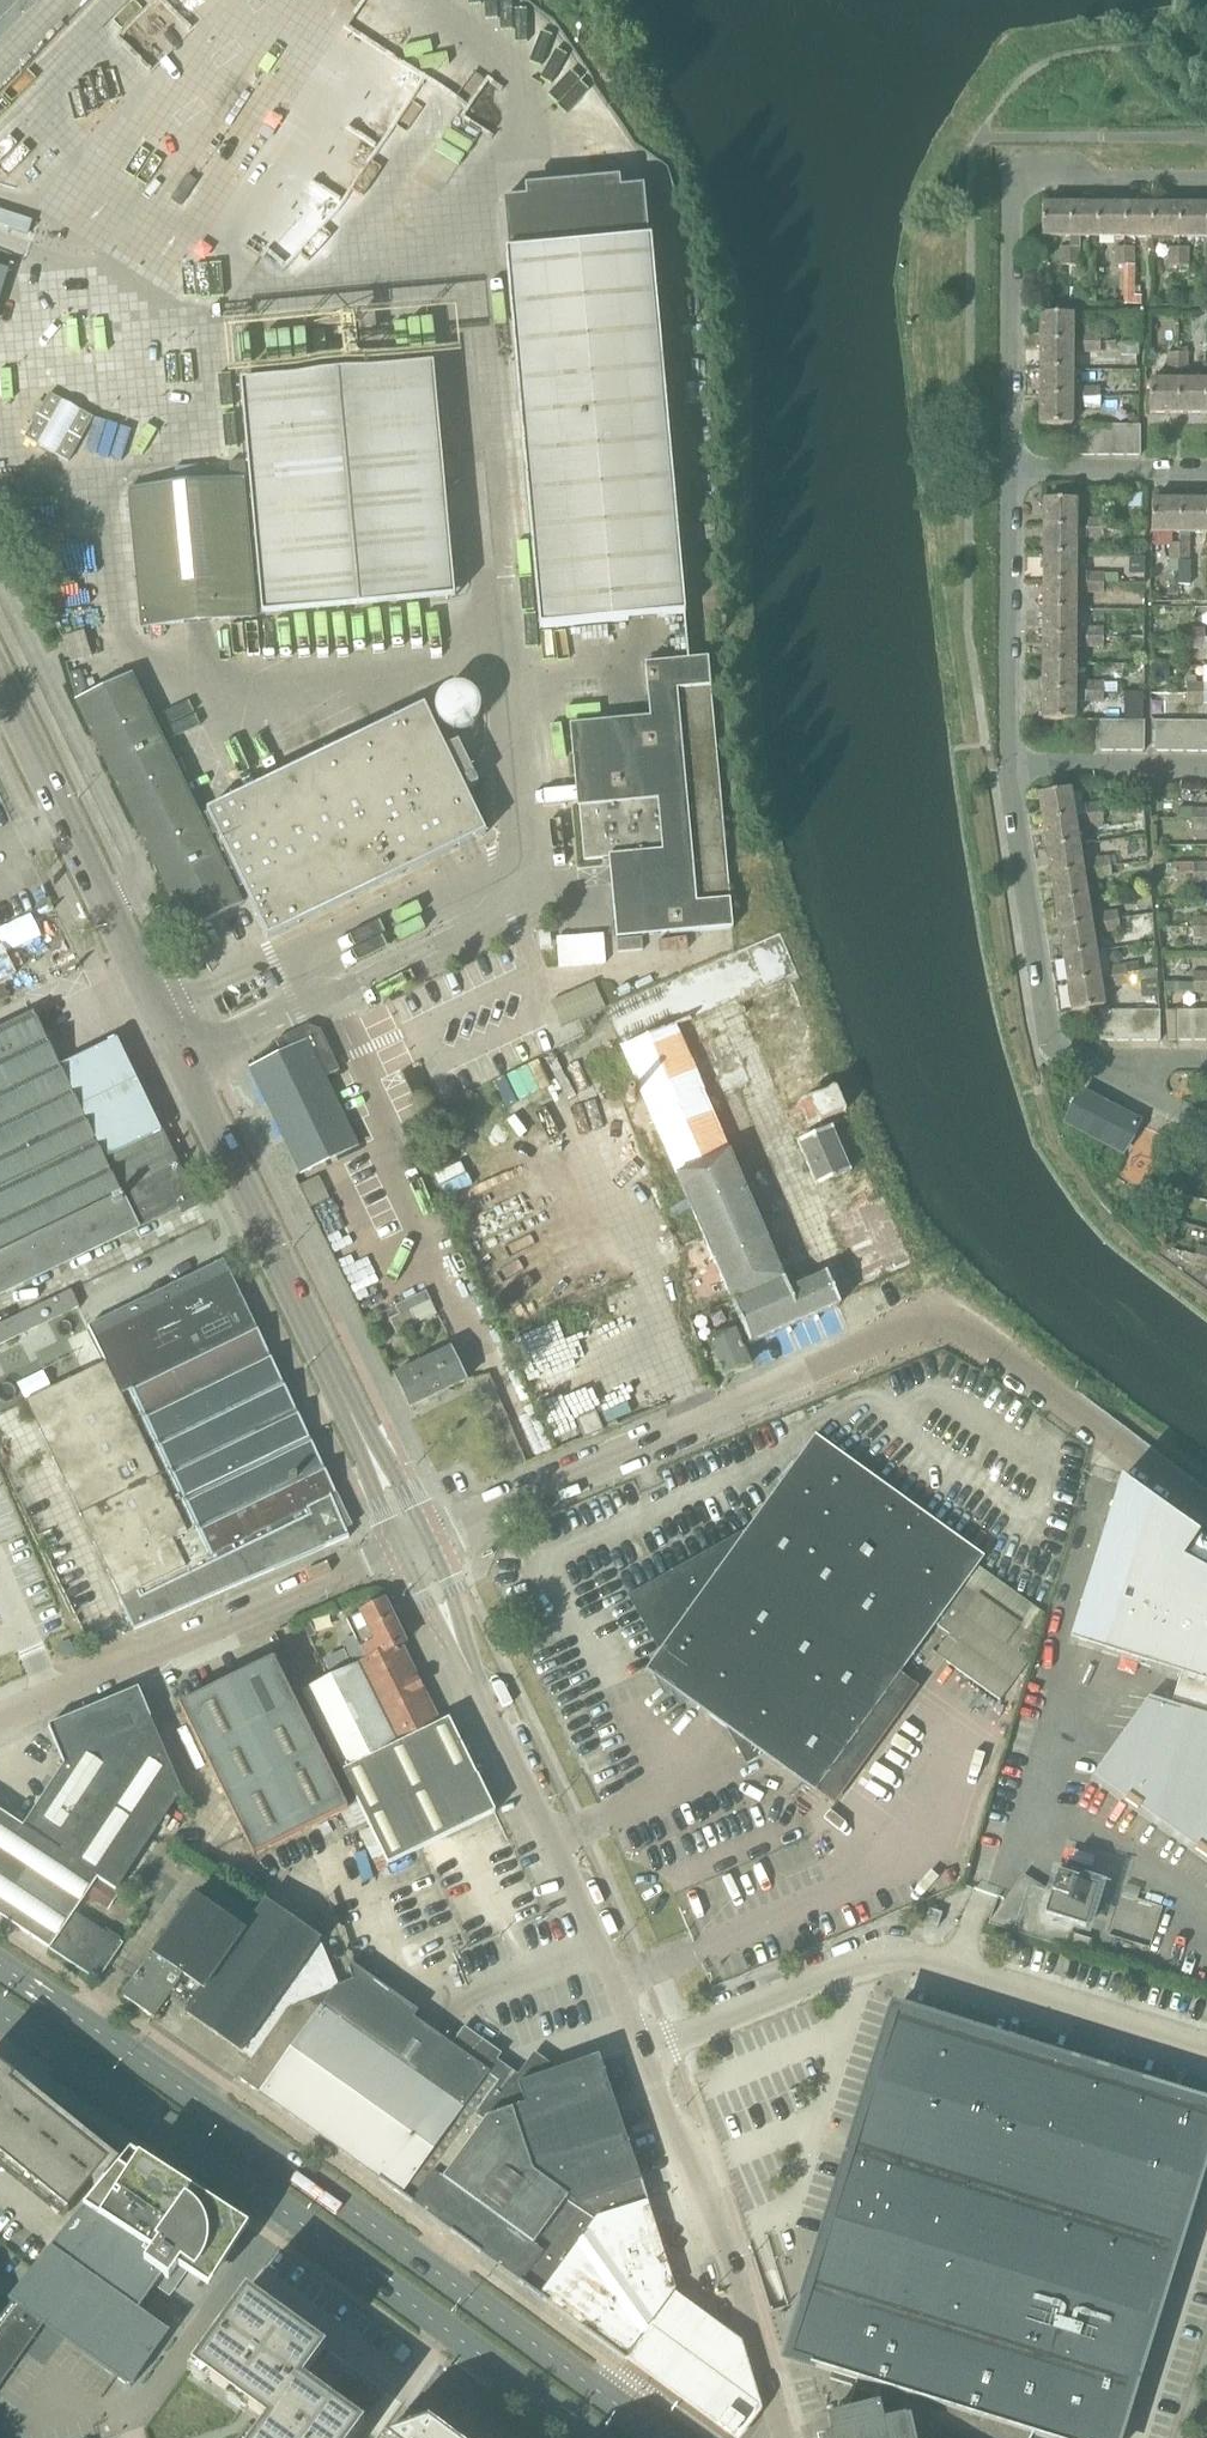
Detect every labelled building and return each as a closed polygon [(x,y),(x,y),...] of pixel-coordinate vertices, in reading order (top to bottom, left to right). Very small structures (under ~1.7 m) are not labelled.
[(39,0),(0,0),(0,40),(39,0)] [(541,629),(685,616),(651,241),(648,241),(647,238),(648,238),(643,187),(505,200),(509,250),(510,250),(510,253),(506,253),(541,629)] [(1042,205),(1042,237),(1070,237),(1070,205),(1042,205)] [(1070,265),(1070,277),(1080,277),(1080,237),(1098,237),(1098,205),(1070,205),(1070,237),(1070,248),(1070,265)] [(1098,205),(1098,237),(1125,238),(1125,206),(1098,205)] [(1125,206),(1125,238),(1152,238),(1152,206),(1125,206)] [(1152,206),(1152,238),(1179,238),(1180,206),(1152,206)] [(1180,206),(1179,238),(1206,238),(1206,206),(1180,206)] [(28,235),(33,221),(25,219),(0,211),(0,226),(28,235)] [(1061,300),(1069,301),(1070,248),(1060,247),(1060,265),(1061,300)] [(1115,266),(1124,266),(1124,248),(1115,248),(1115,266)] [(1134,248),(1124,248),(1124,266),(1125,266),(1125,302),(1126,301),(1126,306),(1141,306),(1141,296),(1134,295),(1134,248)] [(1169,266),(1179,266),(1179,248),(1169,248),(1169,266)] [(1179,266),(1180,266),(1180,273),(1189,274),(1189,266),(1190,266),(1190,248),(1179,248),(1179,266)] [(1041,315),(1041,343),(1073,343),(1073,315),(1041,315)] [(1083,332),(1083,343),(1101,343),(1101,332),(1083,332)] [(1041,343),(1040,370),(1073,370),(1073,353),(1083,353),(1083,343),(1073,343),(1041,343)] [(1083,343),(1083,353),(1101,354),(1101,343),(1083,343)] [(1139,356),(1140,343),(1120,343),(1120,356),(1139,356)] [(1177,371),(1177,353),(1168,353),(1168,371),(1177,371)] [(1189,353),(1177,353),(1177,371),(1189,371),(1189,353)] [(455,598),(442,453),(434,365),(239,383),(261,615),(455,598)] [(1040,370),(1040,398),(1072,398),(1073,370),(1040,370)] [(1150,381),(1150,413),(1167,413),(1173,413),(1178,413),(1178,381),(1150,381)] [(1178,381),(1178,413),(1183,413),(1189,414),(1205,414),(1206,382),(1178,381)] [(1082,387),(1082,399),(1101,399),(1101,387),(1082,387)] [(25,438),(69,462),(94,418),(50,393),(25,438)] [(1040,398),(1040,426),(1072,426),(1072,398),(1040,398)] [(1101,409),(1101,399),(1082,399),(1082,408),(1101,409)] [(1081,426),(1081,456),(1096,456),(1096,426),(1081,426)] [(1096,456),(1111,456),(1111,426),(1096,426),(1096,456)] [(1126,426),(1111,426),(1111,456),(1126,456),(1126,426)] [(1126,456),(1141,456),(1141,426),(1126,426),(1126,456)] [(245,462),(229,463),(231,479),(246,477),(245,462)] [(244,478),(129,489),(142,628),(256,617),(244,478)] [(1129,491),(1130,508),(1144,508),(1144,491),(1129,491)] [(1044,500),(1044,528),(1076,528),(1076,500),(1044,500)] [(1152,501),(1152,533),(1180,533),(1180,501),(1152,501)] [(1180,585),(1190,585),(1190,534),(1206,534),(1206,501),(1180,501),(1180,533),(1180,544),(1180,562),(1180,585)] [(1086,528),(1104,528),(1104,518),(1086,518),(1086,528)] [(1044,528),(1044,555),(1076,556),(1076,538),(1086,538),(1086,539),(1087,539),(1104,539),(1104,528),(1086,528),(1076,528),(1044,528)] [(1180,562),(1180,544),(1169,544),(1169,562),(1180,562)] [(1044,555),(1044,583),(1104,583),(1104,573),(1076,573),(1076,556),(1044,555)] [(1044,583),(1044,610),(1076,610),(1076,593),(1104,593),(1104,583),(1044,583)] [(1044,610),(1043,637),(1075,638),(1076,610),(1044,610)] [(1086,627),(1086,638),(1104,638),(1104,627),(1086,627)] [(1188,628),(1188,639),(1205,639),(1206,629),(1188,628)] [(65,636),(73,661),(93,654),(85,629),(65,636)] [(1043,637),(1043,665),(1075,665),(1075,647),(1104,647),(1104,638),(1086,638),(1075,638),(1043,637)] [(1188,650),(1206,650),(1206,639),(1205,639),(1188,639),(1188,650)] [(651,718),(571,725),(579,807),(580,807),(585,860),(610,858),(617,939),(734,928),(708,658),(646,664),(651,718)] [(1043,665),(1043,692),(1103,692),(1118,692),(1118,682),(1075,682),(1075,665),(1043,665)] [(1151,682),(1166,682),(1167,667),(1151,666),(1151,682)] [(80,671),(69,675),(77,702),(77,703),(187,931),(190,930),(241,905),(132,677),(88,697),(80,671)] [(1187,694),(1206,694),(1206,683),(1187,683),(1187,694)] [(1043,692),(1043,720),(1075,720),(1075,704),(1103,704),(1103,692),(1043,692)] [(1187,705),(1206,705),(1206,694),(1187,694),(1187,705)] [(409,869),(484,833),(463,790),(478,783),(457,742),(455,743),(444,748),(424,707),(411,713),(207,811),(268,937),(409,869)] [(1114,751),(1114,721),(1099,721),(1099,751),(1114,751)] [(1129,751),(1129,721),(1114,721),(1114,751),(1129,751)] [(1129,721),(1129,751),(1144,751),(1144,721),(1129,721)] [(1170,752),(1170,722),(1155,721),(1155,751),(1170,752)] [(1185,752),(1185,722),(1170,722),(1170,752),(1185,752)] [(1200,722),(1185,722),(1185,752),(1200,752),(1200,722)] [(1071,789),(1039,794),(1043,822),(1075,817),(1084,816),(1102,813),(1101,802),(1073,806),(1071,789)] [(1193,819),(1206,819),(1206,809),(1193,809),(1193,819)] [(1104,822),(1102,813),(1084,816),(1086,824),(1104,822)] [(1075,817),(1043,822),(1047,849),(1079,844),(1075,817)] [(1193,829),(1206,829),(1206,819),(1193,819),(1193,829)] [(1079,844),(1047,849),(1052,876),(1083,871),(1093,870),(1092,860),(1082,861),(1079,844)] [(1093,870),(1111,867),(1111,866),(1109,857),(1092,860),(1093,870)] [(1193,863),(1173,863),(1173,865),(1173,874),(1193,874),(1193,863)] [(1193,863),(1193,874),(1206,874),(1206,863),(1193,863)] [(1111,867),(1093,870),(1095,879),(1113,877),(1113,876),(1111,867)] [(1083,871),(1052,876),(1056,903),(1087,898),(1083,871)] [(1193,874),(1193,884),(1206,884),(1206,874),(1193,874)] [(1087,898),(1056,903),(1060,930),(1092,925),(1087,898)] [(1100,914),(1102,924),(1119,921),(1118,911),(1100,914)] [(1206,928),(1206,919),(1193,919),(1193,928),(1206,928)] [(1119,921),(1102,924),(1103,933),(1121,930),(1119,921)] [(1092,925),(1060,930),(1064,957),(1096,952),(1093,935),(1092,925)] [(1193,928),(1193,938),(1206,938),(1206,928),(1193,928)] [(643,950),(642,937),(617,939),(618,953),(643,950)] [(0,945),(0,980),(15,973),(1,945),(0,945)] [(1096,952),(1064,957),(1068,984),(1100,979),(1096,952)] [(1108,968),(1110,977),(1128,974),(1126,965),(1108,968)] [(1100,979),(1068,984),(1073,1012),(1104,1007),(1101,988),(1129,984),(1130,984),(1139,983),(1158,980),(1158,979),(1157,970),(1100,979)] [(1193,973),(1193,983),(1206,983),(1206,973),(1193,973)] [(594,983),(551,1003),(552,1004),(562,1028),(579,1020),(606,1008),(596,987),(594,983)] [(1163,983),(1164,992),(1206,992),(1206,983),(1193,983),(1163,983)] [(1115,1041),(1115,1011),(1100,1011),(1100,1041),(1115,1041)] [(1130,1041),(1130,1011),(1115,1011),(1115,1041),(1130,1041)] [(1145,1041),(1145,1011),(1130,1011),(1130,1041),(1145,1041)] [(1145,1011),(1145,1041),(1160,1041),(1160,1011),(1145,1011)] [(1178,1040),(1178,1011),(1166,1011),(1168,1041),(1178,1040)] [(1178,1011),(1178,1040),(1178,1041),(1193,1041),(1193,1011),(1178,1011)] [(1193,1011),(1193,1041),(1206,1041),(1206,1011),(1193,1011)] [(0,1028),(0,1296),(139,1228),(138,1227),(182,1207),(185,1212),(198,1206),(161,1130),(105,1157),(66,1078),(61,1068),(34,1012),(0,1028)] [(676,1024),(622,1047),(638,1087),(643,1098),(670,1161),(676,1175),(730,1151),(705,1091),(676,1024)] [(358,1146),(325,1078),(340,1070),(321,1030),(308,1026),(276,1041),(282,1054),(250,1069),(301,1174),(358,1146)] [(101,1043),(64,1061),(108,1151),(163,1124),(159,1114),(119,1034),(101,1043)] [(837,1088),(798,1105),(808,1127),(846,1111),(847,1111),(837,1088)] [(1139,1124),(1081,1094),(1067,1121),(1125,1152),(1139,1124)] [(832,1126),(797,1142),(817,1187),(852,1172),(832,1126)] [(675,1175),(702,1236),(727,1292),(731,1302),(785,1279),(730,1151),(676,1175),(675,1175)] [(1195,1255),(1206,1258),(1206,1247),(1198,1245),(1195,1255)] [(1192,1265),(1206,1270),(1206,1258),(1195,1255),(1193,1265),(1192,1265)] [(342,1519),(348,1516),(304,1427),(256,1325),(225,1260),(89,1326),(107,1363),(27,1403),(120,1600),(119,1601),(134,1632),(350,1538),(342,1519)] [(790,1289),(785,1279),(731,1302),(750,1345),(753,1344),(839,1306),(841,1306),(826,1272),(790,1289)] [(440,1279),(369,1314),(448,1474),(519,1439),(440,1279)] [(0,1325),(0,1345),(80,1307),(72,1290),(0,1325)] [(751,1364),(736,1330),(709,1341),(724,1376),(751,1364)] [(577,1420),(585,1439),(604,1432),(596,1412),(577,1420)] [(979,1566),(985,1558),(816,1436),(745,1534),(631,1597),(661,1650),(647,1670),(743,1740),(739,1746),(748,1762),(763,1754),(816,1792),(937,1625),(950,1634),(936,1654),(1000,1700),(1033,1655),(1036,1644),(1028,1638),(1045,1614),(979,1566)] [(1123,1483),(1072,1642),(1132,1661),(1131,1662),(1180,1677),(1172,1704),(1151,1698),(1093,1779),(1206,1861),(1206,1542),(1123,1483)] [(365,1611),(347,1620),(362,1649),(348,1656),(354,1667),(354,1668),(400,1645),(401,1646),(406,1643),(385,1601),(376,1606),(375,1603),(364,1608),(365,1611)] [(324,1618),(304,1628),(309,1639),(330,1630),(324,1618)] [(354,1667),(304,1692),(343,1772),(439,1724),(401,1646),(400,1645),(354,1668),(354,1667)] [(344,1652),(325,1661),(331,1674),(350,1665),(344,1652)] [(285,1654),(180,1706),(254,1856),(359,1804),(343,1772),(304,1692),(303,1692),(285,1654)] [(65,1765),(23,1829),(117,1891),(182,1793),(138,1690),(127,1695),(50,1728),(65,1765)] [(439,1724),(343,1772),(359,1804),(388,1865),(496,1812),(449,1719),(439,1724)] [(85,1894),(109,1910),(120,1893),(117,1891),(23,1829),(0,1814),(0,1916),(98,1980),(122,1944),(73,1912),(85,1894)] [(1058,1874),(1036,1939),(1067,1949),(1067,1948),(1072,1934),(1075,1924),(1076,1924),(1086,1928),(1099,1887),(1058,1874)] [(192,1897),(124,1998),(153,2018),(167,1997),(188,2011),(186,2014),(252,2059),(286,2008),(331,1989),(339,1986),(322,1940),(320,1936),(316,1937),(265,1900),(243,1931),(192,1897)] [(943,1913),(929,1909),(925,1922),(939,1927),(943,1913)] [(1072,1934),(1067,1948),(1087,1954),(1091,1940),(1072,1934)] [(252,2059),(237,2079),(377,2179),(412,2201),(440,2222),(480,2252),(482,2253),(521,2282),(539,2296),(563,2314),(625,2359),(626,2359),(628,2361),(677,2293),(648,2202),(641,2180),(634,2159),(632,2159),(599,2060),(598,2059),(598,2058),(521,2083),(506,2072),(507,2071),(499,2066),(500,2064),(496,2061),(501,2053),(464,2027),(451,2044),(414,2018),(419,2011),(352,1964),(349,1968),(350,1971),(352,1980),(353,1981),(340,1986),(339,1986),(331,1989),(286,2008),(252,2059)] [(785,2358),(793,2360),(793,2359),(811,2364),(810,2366),(857,2380),(847,2412),(831,2416),(831,2417),(833,2417),(837,2433),(823,2437),(824,2437),(825,2437),(1032,2437),(1033,2435),(1034,2436),(1042,2437),(1117,2437),(1121,2425),(1122,2425),(1123,2423),(1121,2423),(1131,2390),(1133,2391),(1133,2389),(1132,2388),(1142,2356),(1143,2356),(1144,2354),(1143,2354),(1153,2322),(1154,2322),(1155,2320),(1153,2320),(1163,2287),(1165,2288),(1165,2286),(1164,2285),(1174,2253),(1175,2253),(1176,2251),(1175,2251),(1185,2219),(1186,2219),(1187,2217),(1185,2217),(1195,2184),(1197,2185),(1197,2183),(1196,2182),(1206,2150),(1206,2148),(1206,2146),(1206,2106),(1172,2095),(1172,2094),(1170,2093),(1170,2095),(1126,2081),(1127,2080),(1125,2079),(1124,2080),(1080,2067),(1081,2066),(1079,2065),(1078,2066),(1035,2053),(1035,2051),(1033,2051),(1033,2052),(989,2038),(989,2037),(987,2036),(987,2038),(943,2024),(944,2023),(942,2022),(941,2024),(901,2011),(901,2010),(899,2009),(899,2010),(895,2009),(894,2013),(892,2013),(892,2015),(893,2015),(883,2047),(882,2047),(881,2049),(882,2049),(872,2082),(871,2081),(870,2083),(872,2084),(862,2116),(860,2116),(860,2118),(861,2118),(851,2150),(850,2150),(849,2152),(850,2152),(840,2185),(839,2184),(838,2186),(840,2187),(830,2219),(829,2218),(828,2221),(829,2221),(819,2253),(818,2253),(817,2255),(819,2255),(809,2287),(807,2287),(807,2289),(808,2289),(798,2322),(797,2321),(796,2323),(797,2324),(787,2356),(786,2356),(785,2358)] [(69,2215),(92,2186),(109,2165),(122,2148),(32,2085),(24,2096),(12,2086),(16,2080),(1,2068),(0,2067),(0,2159),(69,2215)] [(0,2312),(0,2387),(44,2325),(131,2388),(170,2333),(139,2310),(157,2285),(170,2293),(187,2270),(206,2284),(242,2232),(146,2164),(148,2162),(131,2150),(76,2218),(0,2312)] [(674,2297),(627,2364),(644,2376),(727,2437),(746,2437),(764,2413),(755,2385),(743,2346),(691,2310),(674,2297)] [(364,2423),(303,2379),(321,2355),(318,2353),(317,2354),(305,2345),(311,2337),(262,2301),(256,2310),(243,2300),(243,2299),(241,2298),(191,2366),(196,2370),(199,2366),(210,2374),(208,2378),(232,2396),(235,2392),(246,2400),(244,2404),(266,2420),(253,2437),(353,2437),(357,2433),(364,2423)] [(383,2437),(450,2437),(440,2430),(433,2426),(428,2422),(383,2437)]
